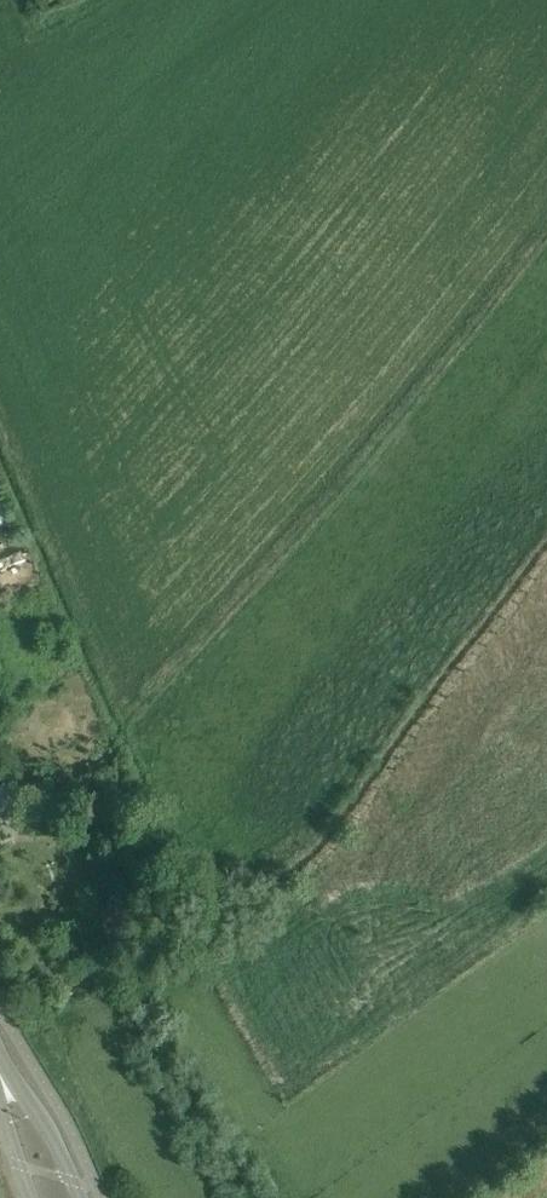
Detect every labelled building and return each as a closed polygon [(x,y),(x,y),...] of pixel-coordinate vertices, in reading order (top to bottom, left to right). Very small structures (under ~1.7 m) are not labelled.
[(0,786),(0,811),(23,804),(16,781),(0,786)] [(120,946),(102,952),(106,964),(124,958),(120,946)]
